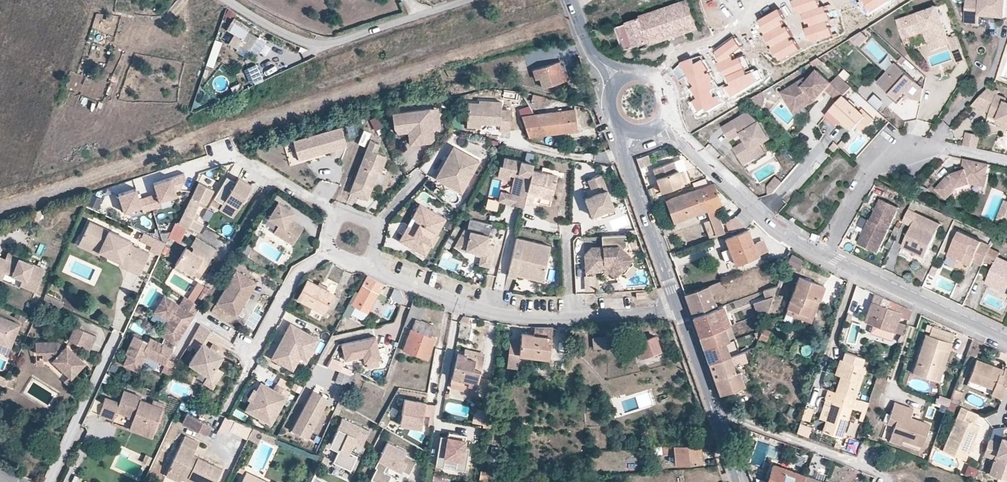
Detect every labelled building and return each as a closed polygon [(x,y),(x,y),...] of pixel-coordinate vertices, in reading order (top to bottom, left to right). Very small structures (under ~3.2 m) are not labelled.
[(686,0),(685,0),(637,16),(638,18),(623,23),(624,25),(614,28),(621,51),(647,42),(648,46),(696,30),(686,0)] [(791,1),(795,11),(800,9),(807,28),(804,29),(808,39),(810,38),(812,43),(831,36),(826,22),(829,21),(824,5),(817,8),(814,0),(795,0),(791,1)] [(860,3),(862,1),(868,11),(885,0),(858,0),(860,3)] [(966,22),(980,23),(981,14),(1006,16),(1006,0),(968,0),(966,22)] [(928,42),(948,36),(938,6),(897,20),(903,38),(924,31),(928,42)] [(797,50),(776,10),(757,21),(779,60),(797,50)] [(250,27),(234,18),(227,29),(243,38),(240,43),(250,50),(258,37),(247,31),(250,27)] [(866,39),(859,33),(850,39),(859,47),(866,39)] [(967,59),(959,35),(949,39),(951,43),(957,62),(967,59)] [(951,43),(949,39),(948,36),(928,42),(931,49),(951,43)] [(212,67),(221,41),(215,38),(206,65),(212,67)] [(739,47),(732,39),(713,53),(717,62),(715,63),(719,72),(722,71),(729,86),(726,88),(730,97),(756,82),(752,72),(745,76),(739,58),(733,61),(730,54),(739,47)] [(289,47),(277,42),(275,47),(287,52),(289,47)] [(690,59),(679,64),(672,71),(678,80),(685,75),(692,86),(690,88),(696,98),(691,101),(697,112),(703,108),(705,111),(720,103),(717,95),(713,97),(710,91),(717,87),(702,59),(693,64),(690,59)] [(559,69),(557,61),(532,69),(535,78),(539,77),(542,86),(567,78),(564,68),(559,69)] [(922,99),(925,87),(896,61),(888,70),(892,74),(883,85),(894,94),(892,96),(898,102),(905,94),(908,91),(912,94),(915,97),(922,99)] [(247,66),(253,83),(263,79),(257,62),(247,66)] [(277,65),(264,69),(265,75),(279,71),(277,65)] [(805,77),(790,86),(790,87),(801,105),(814,98),(811,95),(815,93),(819,96),(824,89),(831,82),(817,70),(807,80),(805,77)] [(892,74),(888,70),(878,81),(883,85),(892,74)] [(838,74),(831,82),(824,89),(837,101),(840,98),(833,91),(843,79),(838,74)] [(584,85),(581,75),(576,77),(579,87),(584,85)] [(851,86),(843,79),(833,91),(840,98),(851,86)] [(790,87),(790,86),(784,90),(796,109),(801,105),(790,87)] [(989,86),(973,103),(990,111),(989,114),(998,118),(1006,121),(1006,101),(1006,97),(997,93),(999,90),(989,86)] [(793,113),(803,107),(801,105),(796,109),(784,90),(780,92),(793,113)] [(868,99),(878,109),(887,101),(876,91),(868,99)] [(762,92),(749,100),(761,109),(762,107),(763,105),(764,104),(764,102),(765,100),(764,98),(764,96),(763,93),(762,92)] [(801,105),(803,107),(815,100),(819,96),(815,93),(811,95),(814,98),(801,105)] [(543,97),(532,95),(530,101),(541,104),(543,97)] [(830,111),(841,120),(852,130),(856,126),(866,115),(861,111),(844,96),(830,111)] [(480,122),(500,123),(499,129),(510,129),(510,109),(501,109),(501,101),(478,101),(478,102),(467,102),(466,122),(480,122)] [(866,115),(856,126),(862,132),(876,117),(865,106),(861,111),(866,115)] [(438,109),(429,110),(432,130),(440,129),(438,109)] [(410,126),(411,133),(413,146),(430,143),(433,139),(432,130),(429,110),(392,115),(394,129),(410,126)] [(574,111),(521,117),(529,139),(577,132),(574,111)] [(836,126),(841,120),(830,111),(826,116),(836,126)] [(748,112),(725,125),(733,139),(742,134),(745,141),(734,148),(744,164),(756,157),(753,153),(755,147),(769,139),(759,122),(748,112)] [(369,117),(372,128),(381,125),(378,115),(369,117)] [(998,118),(996,123),(1006,127),(1006,121),(998,118)] [(733,139),(725,125),(722,127),(730,141),(733,139)] [(348,145),(342,126),(293,140),(299,160),(348,145)] [(408,133),(411,133),(410,126),(394,129),(394,132),(398,135),(408,133)] [(967,134),(964,145),(980,149),(983,138),(967,134)] [(380,145),(370,141),(350,194),(368,200),(379,172),(380,168),(382,169),(387,159),(386,157),(376,153),(380,145)] [(480,161),(454,146),(447,158),(451,160),(450,162),(446,160),(439,173),(465,187),(480,161)] [(650,160),(647,154),(639,156),(641,163),(650,160)] [(530,170),(532,163),(504,157),(502,165),(499,165),(496,176),(508,179),(509,175),(510,171),(515,172),(517,177),(513,194),(509,194),(504,192),(501,202),(522,207),(523,205),(526,190),(530,170)] [(990,164),(959,157),(957,172),(948,175),(936,189),(947,199),(956,188),(972,183),(987,186),(989,172),(990,164)] [(661,192),(682,184),(678,172),(677,170),(676,171),(672,161),(652,168),(661,192)] [(540,172),(530,170),(526,190),(533,192),(540,194),(539,197),(550,199),(555,176),(540,172)] [(682,184),(687,182),(682,170),(678,172),(682,184)] [(183,171),(170,175),(175,189),(179,188),(185,175),(183,171)] [(515,172),(510,171),(509,175),(513,176),(509,194),(513,194),(517,177),(515,172)] [(170,175),(170,173),(152,179),(155,189),(147,192),(151,205),(160,202),(158,197),(176,191),(175,189),(170,175)] [(465,187),(439,173),(435,179),(461,194),(465,187)] [(202,175),(197,184),(204,188),(208,178),(202,175)] [(612,208),(599,175),(586,180),(590,188),(597,186),(600,192),(583,198),(589,216),(612,208)] [(766,185),(769,192),(773,191),(782,181),(775,175),(766,185)] [(245,197),(252,185),(239,177),(236,182),(227,177),(214,198),(222,203),(228,207),(226,210),(234,215),(243,200),(245,197)] [(698,188),(707,185),(705,178),(692,183),(695,189),(698,188)] [(720,203),(713,182),(707,185),(698,188),(706,209),(710,219),(716,235),(722,233),(724,232),(715,206),(720,203)] [(135,184),(117,190),(123,208),(140,203),(142,208),(151,205),(147,192),(138,195),(135,184)] [(197,184),(183,214),(193,219),(195,215),(199,204),(205,207),(210,198),(212,193),(208,190),(204,188),(197,184)] [(666,200),(669,209),(673,221),(702,211),(706,209),(698,188),(695,189),(666,200)] [(533,192),(526,190),(523,205),(530,206),(530,204),(532,195),(533,192)] [(101,197),(91,192),(85,202),(95,207),(101,197)] [(919,199),(914,196),(909,206),(915,209),(919,199)] [(1006,209),(1006,200),(998,220),(1002,221),(1006,209)] [(887,230),(896,209),(880,201),(871,223),(887,230)] [(226,210),(228,207),(222,203),(219,209),(233,217),(234,215),(226,210)] [(292,244),(303,228),(289,219),(293,212),(278,203),(269,218),(279,224),(274,233),(292,244)] [(131,215),(142,211),(140,204),(128,207),(131,215)] [(445,219),(419,204),(413,215),(421,220),(414,233),(406,228),(398,242),(424,256),(445,219)] [(909,206),(904,218),(913,222),(904,243),(927,253),(941,220),(909,206)] [(744,227),(750,221),(740,211),(735,216),(725,222),(728,231),(744,227)] [(193,219),(183,214),(179,224),(187,227),(188,226),(199,232),(203,225),(195,221),(193,219)] [(421,220),(413,215),(411,218),(414,220),(410,227),(407,225),(406,228),(414,233),(421,220)] [(490,224),(469,219),(467,227),(471,228),(471,231),(466,230),(463,229),(454,247),(464,252),(466,250),(475,252),(475,255),(480,257),(478,265),(489,267),(494,245),(490,244),(486,243),(487,239),(490,224)] [(710,237),(716,235),(710,219),(706,221),(705,221),(709,232),(710,237)] [(89,222),(82,239),(101,248),(102,247),(123,256),(121,260),(120,264),(139,273),(149,252),(129,243),(130,240),(89,222)] [(877,255),(887,230),(871,223),(870,222),(859,247),(877,255)] [(179,224),(175,223),(169,236),(169,237),(180,242),(187,227),(179,224)] [(973,260),(983,265),(985,260),(991,246),(992,244),(960,229),(948,254),(959,259),(959,258),(960,256),(965,259),(964,261),(964,262),(971,265),(973,260)] [(730,248),(733,258),(735,263),(756,255),(752,243),(747,230),(726,239),(730,248)] [(682,241),(684,247),(700,241),(710,237),(709,232),(682,241)] [(156,238),(144,233),(140,240),(152,246),(156,238)] [(623,235),(601,236),(601,247),(590,247),(584,254),(584,271),(597,271),(600,266),(601,266),(601,262),(609,262),(617,270),(626,261),(629,259),(625,254),(620,249),(624,246),(623,235)] [(156,238),(152,246),(150,249),(161,254),(166,243),(156,238)] [(515,274),(523,276),(525,268),(530,270),(531,266),(545,269),(550,246),(515,238),(507,276),(514,277),(515,274)] [(752,243),(756,255),(767,250),(763,238),(752,243)] [(101,248),(82,239),(79,245),(99,254),(100,251),(101,248)] [(214,253),(199,244),(196,249),(211,259),(214,253)] [(985,260),(995,265),(987,283),(1006,292),(1006,260),(1000,256),(1001,251),(991,246),(985,260)] [(101,248),(100,251),(121,260),(123,256),(102,247),(101,248)] [(193,253),(186,248),(176,264),(192,274),(195,269),(202,273),(209,262),(193,253)] [(725,261),(733,258),(730,248),(721,251),(725,261)] [(196,249),(193,253),(209,262),(211,259),(196,249)] [(9,250),(6,258),(0,256),(0,279),(2,280),(5,272),(22,280),(20,285),(35,291),(45,268),(19,258),(20,254),(9,250)] [(791,252),(786,263),(797,269),(803,258),(791,252)] [(935,261),(929,274),(935,277),(941,264),(935,261)] [(601,266),(602,271),(608,271),(612,275),(615,272),(617,270),(609,262),(601,262),(601,266)] [(523,276),(542,280),(545,269),(531,266),(530,270),(525,268),(523,276)] [(198,278),(202,273),(195,269),(192,274),(198,278)] [(237,317),(246,302),(241,298),(246,290),(249,292),(255,282),(236,271),(216,305),(237,317)] [(808,315),(819,284),(798,276),(787,308),(808,315)] [(352,305),(349,303),(345,312),(364,321),(383,285),(375,281),(368,277),(352,305)] [(325,325),(334,309),(340,298),(308,281),(299,300),(323,314),(318,322),(325,325)] [(722,289),(719,281),(684,293),(685,294),(692,316),(716,307),(710,293),(722,289)] [(241,298),(246,302),(257,284),(255,282),(249,292),(246,290),(241,298)] [(824,287),(819,284),(808,315),(787,308),(783,320),(791,323),(793,317),(811,323),(824,287)] [(907,318),(910,310),(897,304),(895,310),(887,307),(889,300),(874,293),(864,321),(894,331),(898,320),(899,316),(907,318)] [(174,346),(190,320),(185,317),(188,311),(194,314),(199,306),(189,299),(184,307),(165,295),(155,312),(168,320),(158,337),(164,340),(172,344),(174,346)] [(752,302),(756,310),(767,306),(763,297),(752,302)] [(413,300),(404,326),(410,329),(402,351),(427,359),(431,348),(426,347),(431,335),(434,325),(420,320),(426,305),(413,300)] [(723,305),(716,307),(692,316),(699,336),(730,324),(723,305)] [(190,320),(194,314),(188,311),(185,317),(190,320)] [(853,318),(846,315),(846,316),(843,322),(850,324),(853,318)] [(12,348),(20,325),(0,317),(0,343),(12,348)] [(906,323),(898,320),(894,331),(902,334),(906,323)] [(734,323),(730,324),(699,336),(708,363),(738,352),(734,339),(729,340),(728,335),(732,334),(729,327),(735,325),(734,323)] [(199,325),(191,340),(200,345),(201,343),(203,344),(211,332),(199,325)] [(312,336),(291,325),(286,334),(291,336),(289,339),(285,336),(273,360),(288,368),(294,354),(295,352),(302,355),(309,359),(319,340),(312,336)] [(85,348),(91,334),(75,327),(69,340),(85,348)] [(548,359),(553,327),(535,327),(535,335),(521,333),(520,340),(511,339),(507,368),(517,369),(519,356),(548,359)] [(765,340),(768,333),(761,330),(759,338),(765,340)] [(96,336),(91,334),(85,348),(89,350),(96,336)] [(913,372),(934,379),(943,350),(949,352),(952,342),(926,334),(913,372)] [(426,347),(431,348),(436,337),(431,335),(426,347)] [(164,340),(158,337),(155,344),(161,347),(164,340)] [(375,337),(341,344),(344,361),(362,357),(364,363),(380,360),(375,337)] [(634,344),(640,359),(660,351),(655,337),(634,344)] [(172,344),(164,340),(161,347),(155,344),(148,341),(147,344),(133,338),(127,351),(129,352),(124,362),(140,370),(147,355),(163,362),(161,367),(174,373),(180,362),(170,357),(172,351),(170,349),(172,344)] [(605,339),(593,340),(594,349),(606,348),(605,339)] [(35,341),(36,352),(43,352),(43,359),(52,359),(69,375),(71,376),(77,371),(85,362),(77,355),(75,358),(69,352),(72,349),(67,345),(64,347),(58,341),(35,341)] [(193,357),(214,370),(216,367),(223,355),(213,350),(209,347),(203,344),(201,343),(200,345),(193,357)] [(77,355),(72,349),(69,352),(75,358),(77,355)] [(476,355),(483,358),(484,353),(465,349),(463,355),(475,358),(476,355)] [(738,352),(708,363),(714,379),(745,367),(743,361),(747,360),(743,350),(738,352)] [(943,350),(934,379),(938,381),(949,352),(943,350)] [(861,366),(862,362),(864,357),(850,353),(844,351),(841,359),(845,360),(840,375),(835,391),(854,398),(864,367),(861,366)] [(294,354),(288,368),(294,371),(301,358),(308,361),(309,359),(295,352),(294,354)] [(488,395),(491,380),(479,377),(483,358),(476,355),(475,358),(463,355),(457,353),(451,382),(476,388),(476,391),(488,395)] [(332,355),(328,365),(338,369),(341,358),(332,355)] [(210,377),(214,370),(193,357),(189,364),(208,375),(210,377)] [(1006,385),(1006,367),(1004,366),(1003,367),(1002,372),(992,369),(994,364),(976,357),(969,379),(993,387),(991,394),(1002,398),(1006,385)] [(845,360),(841,359),(839,358),(834,373),(840,375),(845,360)] [(1002,372),(1003,367),(994,364),(992,369),(1002,372)] [(210,377),(208,375),(204,382),(213,387),(222,371),(216,367),(214,370),(210,377)] [(745,367),(714,379),(719,394),(725,392),(726,395),(735,392),(733,389),(744,385),(743,383),(749,380),(745,367)] [(71,376),(69,375),(64,381),(72,388),(77,382),(75,380),(81,375),(77,371),(71,376)] [(332,387),(343,392),(351,373),(345,371),(344,373),(339,371),(332,387)] [(351,373),(343,392),(349,394),(355,381),(353,380),(354,375),(351,373)] [(8,379),(6,385),(12,388),(15,382),(8,379)] [(287,398),(273,391),(261,384),(256,393),(259,394),(254,404),(251,402),(247,412),(261,419),(269,406),(279,411),(287,398)] [(277,385),(273,391),(287,398),(290,392),(277,385)] [(961,390),(954,387),(949,400),(956,403),(961,390)] [(132,422),(155,431),(163,407),(152,403),(140,399),(141,396),(124,389),(120,402),(105,397),(99,415),(114,420),(117,412),(133,418),(132,422)] [(859,400),(854,398),(835,391),(828,389),(825,398),(831,401),(830,406),(826,420),(822,430),(841,437),(851,407),(856,408),(859,400)] [(313,391),(292,431),(307,439),(326,404),(318,399),(320,395),(313,391)] [(328,400),(320,395),(318,399),(326,404),(328,400)] [(422,412),(425,400),(403,396),(399,422),(420,425),(422,412)] [(432,414),(434,402),(425,400),(422,412),(432,414)] [(894,425),(891,434),(902,439),(921,446),(929,424),(910,417),(913,408),(894,401),(887,423),(894,425)] [(818,417),(826,420),(830,406),(823,403),(818,417)] [(978,413),(960,405),(941,449),(964,460),(968,449),(972,440),(979,425),(974,422),(978,413)] [(279,411),(269,406),(261,419),(273,425),(279,411)] [(187,413),(182,423),(207,435),(213,425),(187,413)] [(483,422),(483,427),(491,428),(493,415),(485,414),(483,422)] [(361,428),(342,419),(330,444),(339,448),(333,462),(350,470),(357,456),(349,452),(352,446),(353,443),(356,444),(361,447),(366,435),(359,432),(361,428)] [(249,436),(253,428),(234,420),(229,431),(247,440),(249,436)] [(152,437),(155,431),(132,422),(129,429),(152,437)] [(811,429),(799,425),(797,433),(808,437),(811,429)] [(267,434),(253,428),(252,431),(249,436),(264,442),(267,434)] [(454,466),(464,467),(468,445),(463,444),(465,432),(451,430),(451,434),(447,434),(439,433),(436,452),(444,454),(455,456),(454,466)] [(494,431),(491,446),(498,447),(501,432),(494,431)] [(166,475),(181,481),(182,479),(188,481),(216,481),(222,468),(193,454),(200,441),(185,434),(166,475)] [(902,439),(891,434),(889,440),(900,444),(902,439)] [(989,438),(983,453),(993,457),(988,472),(1004,478),(1006,470),(1006,439),(1001,437),(999,442),(989,438)] [(386,440),(373,465),(375,466),(370,477),(379,481),(386,481),(390,473),(385,470),(382,469),(385,464),(388,465),(400,471),(401,469),(408,473),(416,458),(404,453),(406,450),(386,440)] [(701,462),(700,443),(662,446),(663,455),(674,454),(675,465),(701,462)] [(444,454),(436,452),(434,462),(442,464),(444,454)] [(967,462),(962,473),(973,478),(978,467),(967,462)] [(805,477),(773,466),(768,481),(803,481),(805,477)] [(479,481),(486,481),(488,481),(490,473),(481,471),(479,481)] [(247,472),(244,477),(256,481),(269,481),(247,472)]
